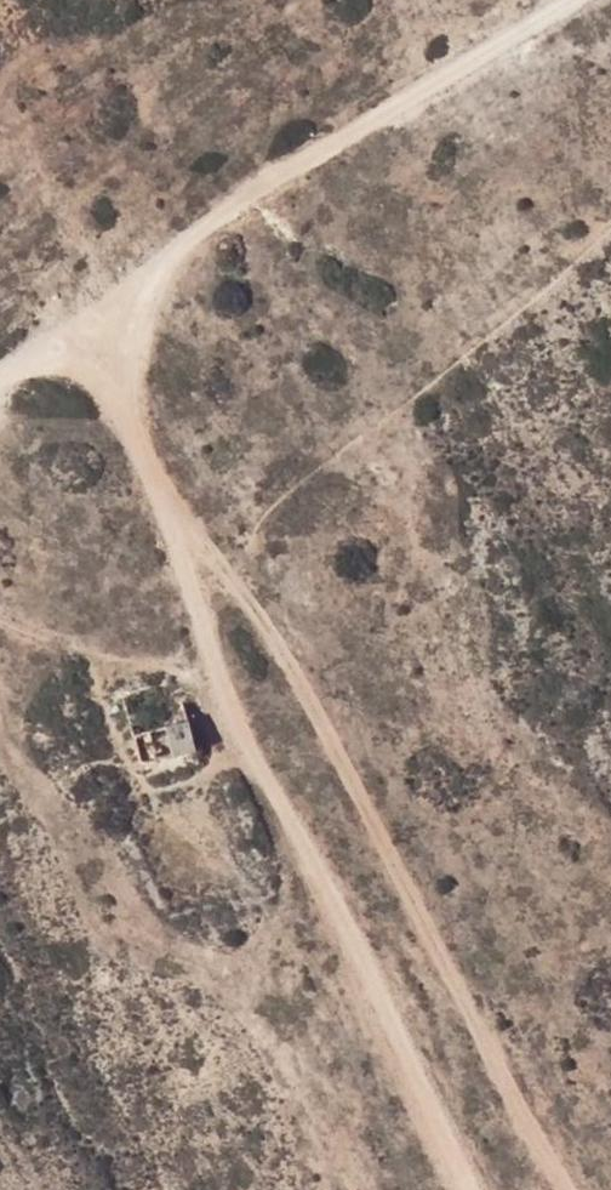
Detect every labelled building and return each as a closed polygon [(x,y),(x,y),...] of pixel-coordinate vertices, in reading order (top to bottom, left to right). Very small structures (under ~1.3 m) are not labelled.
[(188,727),(150,665),(114,687),(152,750),(188,727)]
